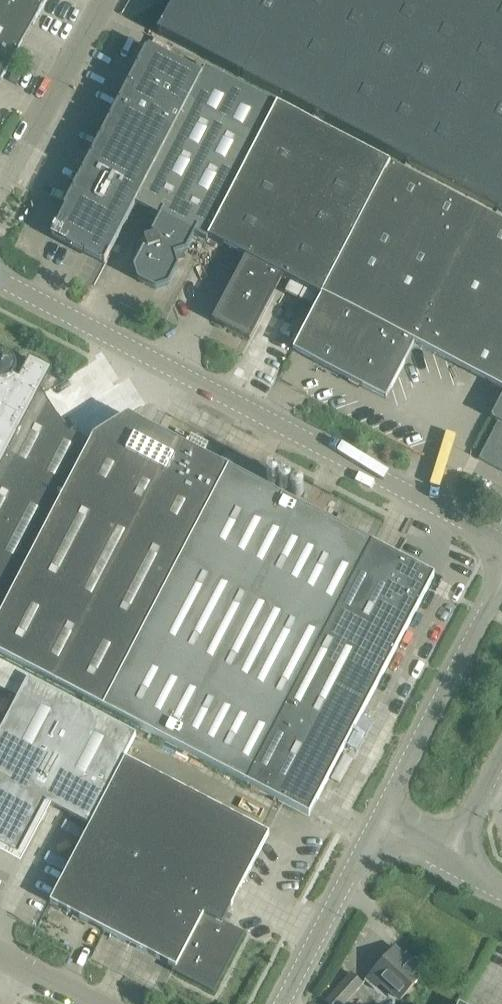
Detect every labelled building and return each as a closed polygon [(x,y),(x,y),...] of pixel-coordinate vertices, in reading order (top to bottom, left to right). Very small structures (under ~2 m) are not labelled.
[(12,62),(47,0),(0,0),(0,55),(12,62)] [(157,33),(242,77),(262,39),(263,40),(283,0),(176,0),(157,33)] [(242,77),(501,213),(501,0),(283,0),(263,40),(262,39),(242,77)] [(104,264),(135,204),(202,76),(202,75),(149,48),(51,236),(104,264)] [(12,62),(0,55),(0,83),(12,62)] [(143,248),(133,268),(137,281),(155,290),(168,286),(178,267),(175,255),(186,251),(195,235),(206,242),(208,239),(277,106),(205,68),(202,75),(202,76),(135,204),(160,217),(151,233),(152,237),(144,239),(147,247),(143,248)] [(390,164),(277,106),(208,239),(247,259),(214,321),(250,339),(282,277),(321,298),(390,164)] [(390,164),(321,298),(293,351),(386,399),(414,344),(501,389),(501,223),(390,164)] [(32,671),(104,709),(107,711),(233,470),(229,468),(214,460),(157,431),(128,415),(83,444),(75,431),(69,434),(60,420),(43,393),(42,391),(50,375),(27,363),(19,379),(15,377),(15,376),(16,376),(16,375),(16,374),(16,373),(17,373),(17,372),(17,371),(17,370),(17,369),(17,368),(17,367),(16,367),(16,366),(16,365),(16,364),(15,364),(15,363),(15,362),(14,362),(14,361),(13,361),(13,360),(12,360),(12,359),(11,359),(11,358),(10,358),(9,358),(9,357),(8,357),(7,357),(6,357),(6,356),(5,356),(4,356),(3,356),(2,356),(1,356),(0,356),(0,655),(32,671)] [(491,418),(498,422),(479,459),(501,471),(501,397),(491,418)] [(233,470),(107,711),(247,784),(373,544),(233,470)] [(373,544),(247,784),(309,816),(435,576),(373,544)] [(33,681),(28,678),(0,732),(0,846),(18,855),(46,802),(89,825),(136,735),(33,681)] [(125,759),(87,831),(141,860),(176,878),(171,889),(190,898),(195,888),(231,906),(269,834),(125,759)] [(141,860),(87,831),(72,860),(50,903),(104,931),(141,860)] [(176,878),(141,860),(104,931),(174,967),(172,971),(213,992),(244,934),(223,922),(231,906),(195,888),(190,898),(171,889),(176,878)] [(401,999),(423,975),(394,949),(365,980),(374,989),(381,981),(401,999)] [(351,974),(325,1002),(328,1003),(345,1003),(363,984),(351,974)]
